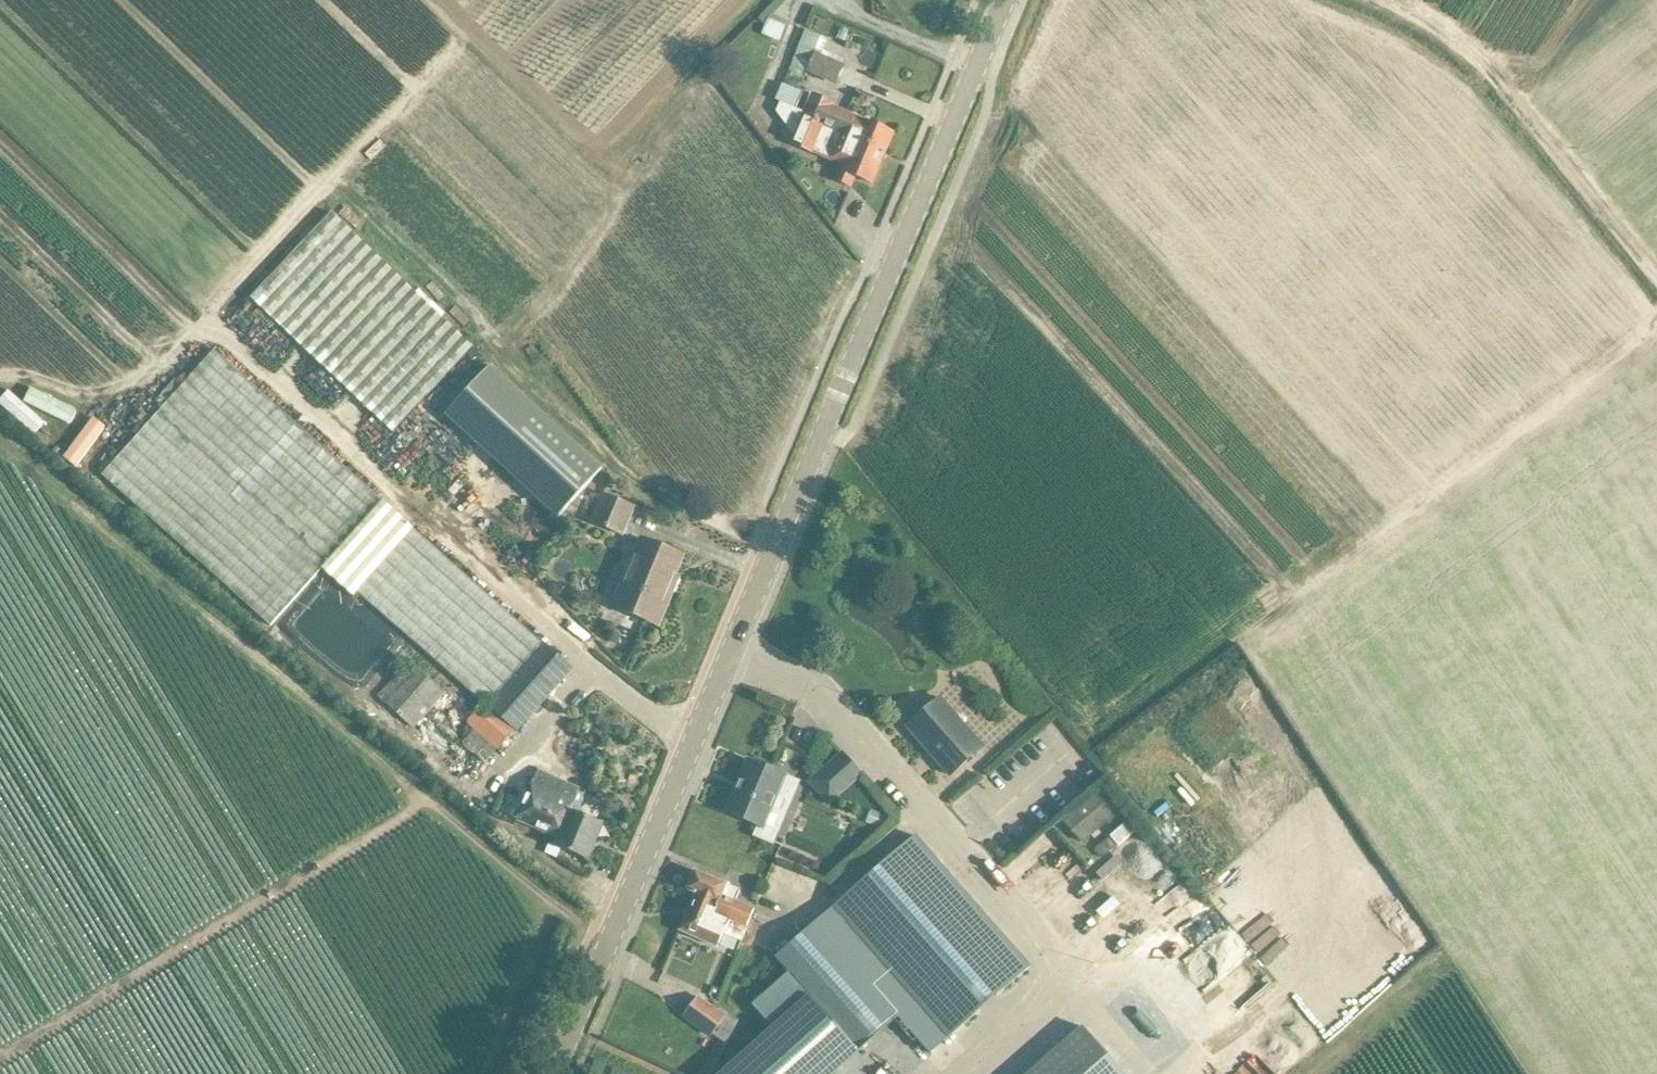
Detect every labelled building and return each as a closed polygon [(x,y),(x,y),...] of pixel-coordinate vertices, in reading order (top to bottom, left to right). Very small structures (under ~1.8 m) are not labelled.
[(762,35),(778,42),(788,21),(771,13),(762,35)] [(836,82),(843,66),(821,56),(828,41),(808,31),(789,71),(803,77),(806,70),(836,82)] [(810,93),(801,115),(800,115),(825,125),(839,131),(886,149),(893,133),(865,121),(832,108),(834,103),(810,93)] [(886,149),(839,131),(825,125),(800,115),(795,112),(796,109),(779,102),(775,110),(787,125),(781,130),(791,143),(813,153),(818,142),(839,151),(835,160),(842,163),(835,179),(851,186),(855,176),(872,182),(886,149)] [(251,297),(392,431),(472,347),(331,213),(251,297)] [(473,730),(462,743),(484,765),(515,730),(516,731),(572,669),(543,643),(543,644),(214,350),(103,475),(270,625),(321,568),(353,596),(359,591),(483,702),(465,723),(473,730)] [(445,414),(558,517),(603,468),(490,365),(445,414)] [(31,386),(24,402),(72,423),(79,407),(31,386)] [(46,419),(8,392),(0,403),(38,430),(46,419)] [(62,455),(76,466),(107,426),(94,415),(62,455)] [(593,522),(603,526),(623,534),(633,507),(603,496),(593,522)] [(616,607),(658,625),(672,590),(668,589),(682,556),(643,540),(616,607)] [(377,697),(414,729),(446,693),(409,661),(377,697)] [(907,726),(950,775),(983,747),(940,698),(907,726)] [(451,732),(458,740),(466,731),(458,724),(451,732)] [(824,769),(844,792),(863,775),(842,752),(824,769)] [(725,812),(761,827),(768,809),(783,816),(797,782),(786,777),(786,776),(750,760),(738,789),(736,788),(725,812)] [(559,836),(555,845),(588,859),(603,823),(571,810),(580,789),(538,772),(518,819),(559,836)] [(1099,787),(1062,819),(1082,842),(1107,821),(1109,823),(1121,812),(1099,787)] [(887,817),(873,811),(868,821),(882,828),(887,817)] [(1129,819),(1110,836),(1118,846),(1137,829),(1129,819)] [(1029,966),(915,835),(776,956),(789,972),(753,1004),(773,1027),(719,1073),(833,1073),(898,1017),(931,1054),(1029,966)] [(1094,850),(1101,858),(1117,845),(1110,837),(1094,850)] [(695,893),(693,899),(716,909),(714,913),(747,926),(754,907),(736,900),(740,889),(715,879),(695,871),(688,889),(694,892),(693,893),(695,893)] [(716,909),(693,899),(680,930),(700,938),(718,945),(723,931),(742,938),(747,926),(714,913),(716,909)] [(769,964),(750,979),(758,988),(777,973),(769,964)] [(698,996),(684,1016),(712,1036),(713,1034),(727,1044),(739,1020),(715,1002),(712,1007),(698,996)] [(1081,1026),(1027,1073),(1123,1073),(1081,1026)]
